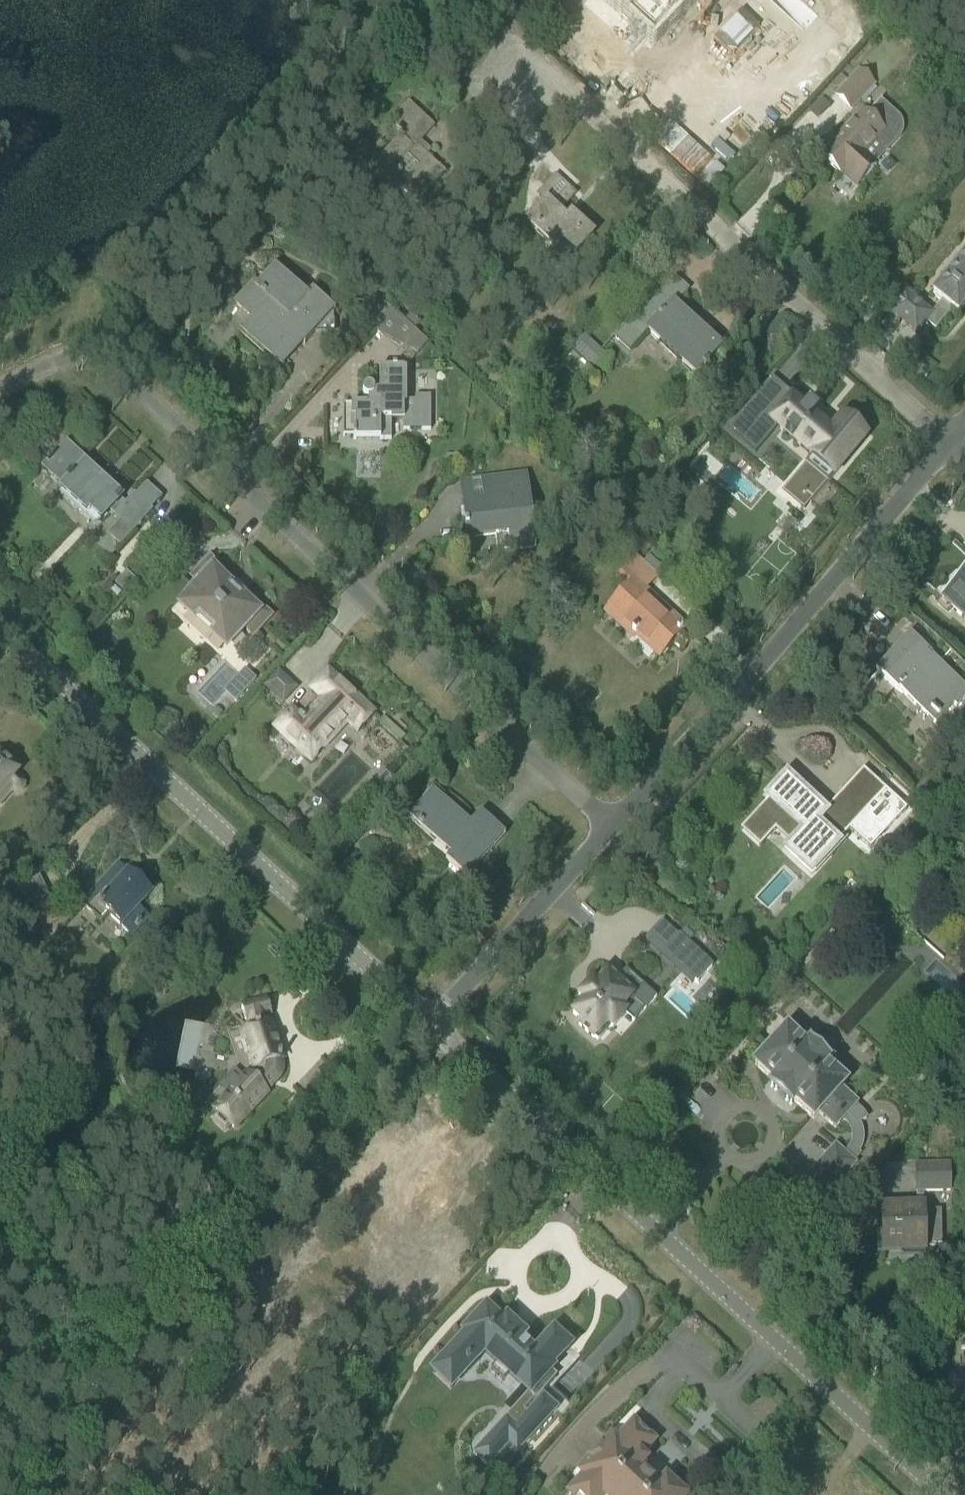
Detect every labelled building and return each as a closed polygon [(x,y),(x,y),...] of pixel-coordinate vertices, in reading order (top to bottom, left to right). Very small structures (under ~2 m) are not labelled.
[(587,5),(640,54),(657,35),(661,31),(664,28),(677,13),(680,11),(689,0),(591,0),(587,5)] [(835,94),(852,110),(875,85),(858,69),(835,94)] [(398,137),(366,172),(392,196),(393,194),(400,187),(417,203),(431,187),(445,173),(412,142),(415,139),(418,141),(433,125),(434,127),(435,126),(409,101),(394,117),(401,124),(395,131),(398,134),(397,135),(398,137)] [(864,111),(836,141),(823,156),(842,174),(847,169),(861,182),(877,164),(874,161),(897,136),(900,131),(900,126),(899,120),(896,116),(885,106),(873,119),(864,111)] [(547,202),(533,216),(528,222),(557,249),(564,242),(576,254),(593,235),(571,215),(567,220),(558,212),(574,194),(556,178),(540,195),(547,202)] [(889,312),(916,334),(925,323),(935,331),(952,310),(957,314),(964,305),(964,254),(956,265),(955,264),(943,279),(944,280),(932,294),(942,302),(931,315),(905,293),(889,312)] [(257,288),(254,286),(236,305),(251,320),(244,328),(273,355),(285,342),(293,350),(302,340),(305,343),(336,310),(314,290),(307,297),(286,278),(284,280),(273,270),(257,288)] [(662,293),(641,316),(628,331),(625,328),(615,339),(631,353),(649,333),(661,344),(697,376),(704,368),(706,370),(710,365),(708,363),(722,348),(674,306),(689,290),(675,278),(662,293)] [(375,328),(393,308),(373,290),(365,299),(372,305),(362,316),(375,328)] [(417,330),(393,308),(375,328),(380,332),(403,345),(417,330)] [(583,337),(571,350),(594,372),(607,358),(583,337)] [(368,403),(366,403),(346,403),(346,417),(353,417),(353,438),(390,437),(390,417),(403,417),(403,428),(430,428),(430,394),(414,394),(414,399),(403,399),(403,367),(378,367),(379,390),(373,390),(371,386),(368,385),(364,387),(362,390),(364,394),(368,396),(368,403)] [(758,399),(731,431),(747,445),(756,452),(756,451),(756,450),(764,442),(776,427),(778,428),(785,434),(786,435),(787,435),(794,440),(793,441),(794,442),(810,455),(812,457),(806,464),(827,482),(828,483),(852,455),(851,454),(852,453),(862,441),(863,442),(865,438),(862,435),(862,436),(845,422),(846,422),(842,419),(840,422),(840,423),(834,430),(817,415),(818,413),(817,412),(815,414),(809,409),(810,407),(809,406),(807,408),(797,399),(797,398),(794,396),(793,397),(777,416),(758,399)] [(48,465),(44,469),(62,485),(63,484),(66,487),(63,491),(86,512),(89,508),(102,520),(110,511),(116,516),(117,515),(134,531),(154,509),(135,493),(127,503),(85,465),(84,466),(81,463),(84,460),(66,444),(52,461),(51,460),(47,464),(48,465)] [(445,467),(459,466),(458,457),(445,457),(445,467)] [(484,502),(461,504),(467,556),(471,555),(473,555),(471,536),(496,533),(497,537),(514,535),(516,550),(534,548),(530,510),(517,511),(513,476),(481,480),(484,502)] [(806,494),(805,495),(806,496),(812,501),(813,501),(818,495),(817,494),(811,489),(806,494)] [(617,514),(628,524),(634,516),(624,507),(617,514)] [(632,550),(641,541),(627,529),(619,538),(632,550)] [(629,587),(622,594),(609,609),(660,655),(673,641),(681,649),(692,638),(676,623),(640,592),(654,576),(635,560),(619,578),(629,587)] [(200,590),(183,608),(191,614),(212,633),(226,646),(242,628),(250,635),(266,617),(245,597),(240,602),(226,590),(231,584),(209,565),(192,583),(200,590)] [(124,593),(135,581),(125,572),(114,584),(124,593)] [(943,599),(954,609),(964,619),(964,575),(946,595),(943,599)] [(924,648),(910,634),(875,671),(898,692),(899,691),(915,706),(920,701),(938,718),(952,703),(957,708),(964,699),(964,687),(939,663),(936,666),(928,659),(932,655),(924,648)] [(374,714),(362,703),(328,672),(313,689),(325,699),(305,720),(300,715),(298,716),(292,710),(276,728),(310,759),(347,719),(359,730),(374,714)] [(245,677),(240,683),(246,689),(251,683),(245,677)] [(13,787),(15,789),(17,789),(19,788),(21,787),(22,784),(22,782),(20,779),(14,774),(17,771),(0,756),(0,802),(13,787)] [(384,769),(372,781),(382,790),(394,778),(384,769)] [(765,803),(751,817),(763,828),(771,836),(775,831),(784,822),(801,837),(792,847),(788,851),(811,872),(828,854),(831,857),(832,856),(829,853),(844,836),(849,831),(870,850),(907,810),(886,791),(883,787),(882,788),(883,790),(868,806),(847,787),(826,810),(823,813),(809,801),(793,786),(786,780),(779,787),(776,784),(775,785),(778,788),(771,796),(765,803)] [(432,790),(410,814),(437,840),(441,836),(456,849),(447,860),(462,874),(502,833),(480,813),(468,825),(432,790)] [(348,827),(338,817),(328,827),(339,837),(348,827)] [(118,865),(104,879),(82,904),(102,922),(109,914),(130,934),(146,916),(136,908),(149,894),(118,865)] [(850,881),(840,891),(847,898),(857,888),(850,881)] [(10,914),(19,910),(12,896),(3,901),(10,914)] [(50,900),(33,909),(39,922),(47,918),(50,924),(60,919),(50,900)] [(685,929),(680,935),(689,944),(695,938),(685,929)] [(678,936),(663,952),(695,982),(696,983),(713,965),(689,944),(680,935),(679,934),(678,936)] [(583,1002),(572,1014),(581,1022),(578,1025),(582,1029),(584,1030),(588,1034),(593,1039),(594,1038),(597,1041),(610,1027),(612,1028),(625,1013),(624,1012),(636,999),(633,997),(633,996),(630,992),(624,987),(615,979),(611,975),(607,971),(594,985),(592,983),(578,998),(583,1002)] [(219,1114),(213,1121),(226,1132),(232,1125),(234,1128),(277,1079),(278,1078),(279,1076),(280,1074),(281,1072),(281,1070),(281,1067),(281,1065),(281,1063),(281,1060),(282,1060),(267,1017),(270,1016),(265,1000),(240,1009),(245,1024),(252,1022),(255,1031),(243,1035),(255,1069),(256,1069),(257,1072),(251,1079),(247,1076),(216,1112),(219,1114)] [(769,1050),(755,1065),(774,1082),(771,1086),(791,1105),(795,1101),(814,1118),(819,1113),(835,1128),(843,1119),(847,1123),(848,1150),(845,1154),(841,1150),(836,1145),(801,1184),(820,1202),(856,1164),(853,1161),(857,1158),(859,1154),(858,1153),(860,1150),(862,1146),(863,1142),(863,1138),(863,1134),(862,1130),(861,1126),(859,1122),(866,1118),(866,1117),(861,1111),(860,1110),(855,1106),(857,1104),(841,1089),(846,1083),(827,1066),(830,1062),(810,1043),(806,1047),(787,1030),(785,1032),(782,1029),(772,1039),(776,1042),(769,1050)] [(950,1190),(949,1164),(915,1165),(916,1191),(950,1190)] [(942,1208),(924,1209),(924,1207),(897,1207),(898,1213),(882,1213),(882,1229),(882,1249),(884,1249),(884,1248),(923,1247),(923,1248),(925,1248),(925,1244),(942,1244),(942,1208)] [(444,1361),(440,1365),(458,1382),(460,1380),(462,1378),(468,1371),(469,1372),(479,1361),(478,1360),(484,1354),(496,1365),(490,1371),(503,1382),(509,1376),(528,1394),(534,1400),(532,1401),(534,1403),(525,1413),(523,1411),(516,1419),(511,1413),(474,1453),(498,1475),(557,1410),(558,1409),(541,1394),(555,1378),(550,1374),(552,1371),(550,1369),(569,1349),(570,1348),(574,1343),(558,1328),(534,1354),(520,1342),(524,1337),(506,1321),(502,1325),(486,1310),(463,1335),(466,1337),(460,1343),(459,1342),(448,1354),(449,1355),(444,1361)] [(665,1479),(661,1484),(642,1467),(646,1462),(640,1457),(653,1442),(633,1424),(616,1443),(613,1446),(609,1442),(612,1440),(611,1439),(579,1474),(583,1479),(569,1494),(682,1494),(665,1479)]
